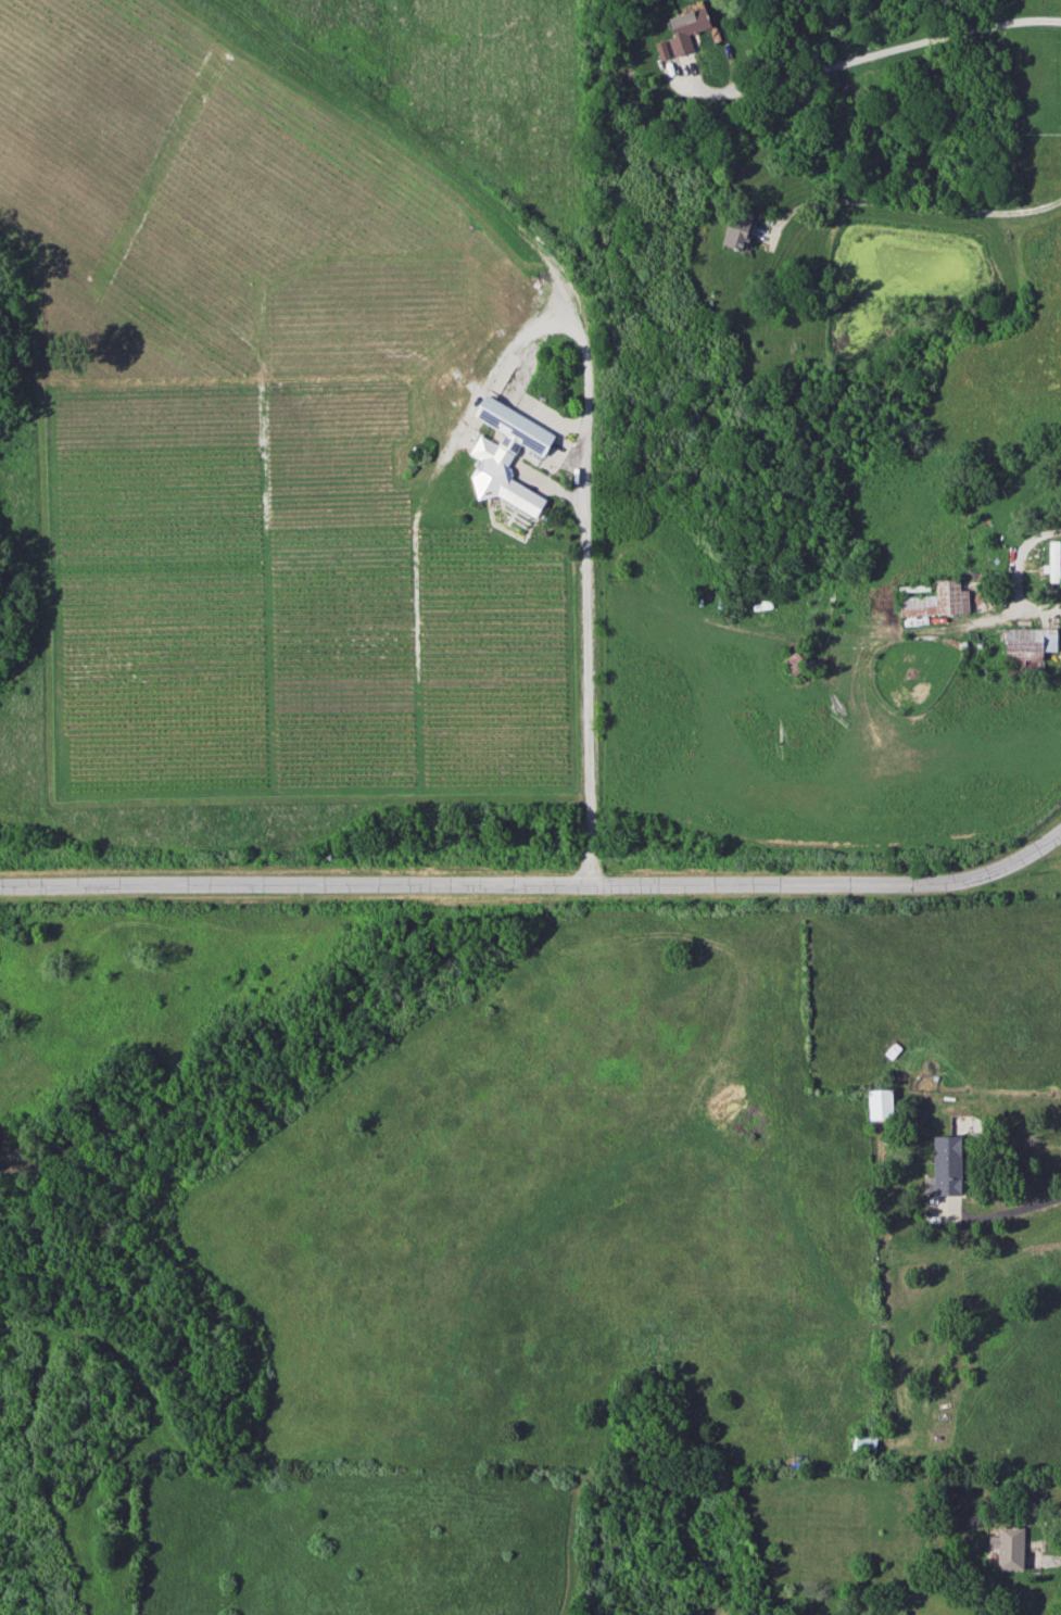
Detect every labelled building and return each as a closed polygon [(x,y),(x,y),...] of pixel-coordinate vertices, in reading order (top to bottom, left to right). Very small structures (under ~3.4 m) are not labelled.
[(692,50),(688,33),(710,27),(704,6),(668,16),(673,37),(655,42),(659,59),(692,50)] [(724,246),(746,250),(752,221),(729,217),(724,246)] [(555,433),(484,394),(473,416),(504,432),(497,444),(478,434),(468,453),(482,461),(470,485),(534,519),(546,498),(509,478),(513,470),(507,467),(519,443),(542,456),(555,433)] [(1059,541),(1049,540),(1048,581),(1058,582),(1059,541)] [(898,596),(899,615),(968,613),(967,589),(959,590),(958,579),(934,580),(935,595),(898,596)] [(1055,628),(999,628),(999,636),(1005,636),(1005,659),(1040,659),(1040,651),(1056,651),(1055,628)] [(891,1089),(867,1090),(868,1119),(892,1118),(891,1089)] [(960,1195),(961,1136),(933,1135),(932,1176),(923,1176),(923,1193),(933,1193),(933,1194),(960,1195)] [(851,1449),(874,1453),(876,1435),(854,1432),(851,1449)] [(1022,1569),(1023,1527),(997,1526),(997,1535),(988,1535),(987,1547),(997,1547),(996,1568),(1022,1569)]
